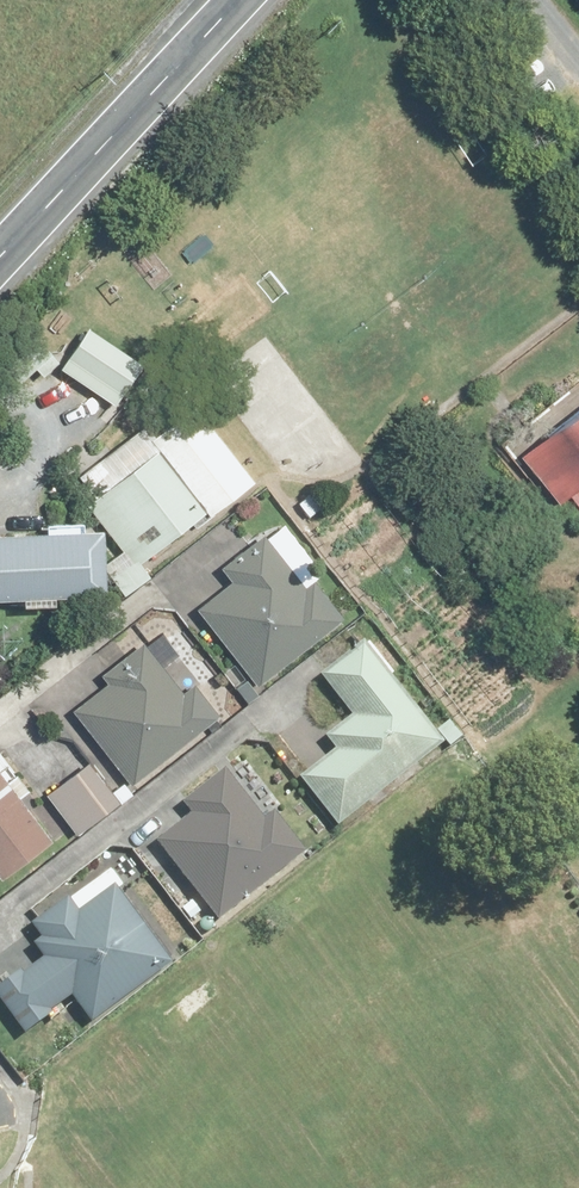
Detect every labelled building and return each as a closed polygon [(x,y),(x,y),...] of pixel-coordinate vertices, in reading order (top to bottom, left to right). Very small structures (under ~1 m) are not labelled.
[(92,382),(78,423),(109,433),(123,392),(92,382)] [(159,445),(89,500),(122,547),(108,555),(109,569),(122,592),(150,577),(141,560),(253,478),(193,401),(149,431),(159,445)] [(518,458),(557,504),(578,488),(578,404),(518,458)] [(0,531),(0,606),(109,602),(107,527),(0,531)] [(230,584),(198,608),(252,682),(338,618),(307,575),(300,580),(266,535),(220,570),(230,584)] [(332,747),(300,773),(337,819),(440,736),(361,638),(316,674),(348,713),(321,734),(332,747)] [(105,680),(71,707),(129,783),(217,716),(195,686),(185,694),(144,640),(100,673),(105,680)] [(88,756),(44,789),(75,830),(119,797),(88,756)] [(190,811),(153,839),(218,920),(308,848),(235,759),(181,799),(190,811)] [(53,835),(0,763),(0,874),(53,835)] [(110,861),(27,918),(39,936),(30,942),(37,953),(0,979),(0,995),(17,1019),(69,983),(93,1018),(179,959),(110,861)]
